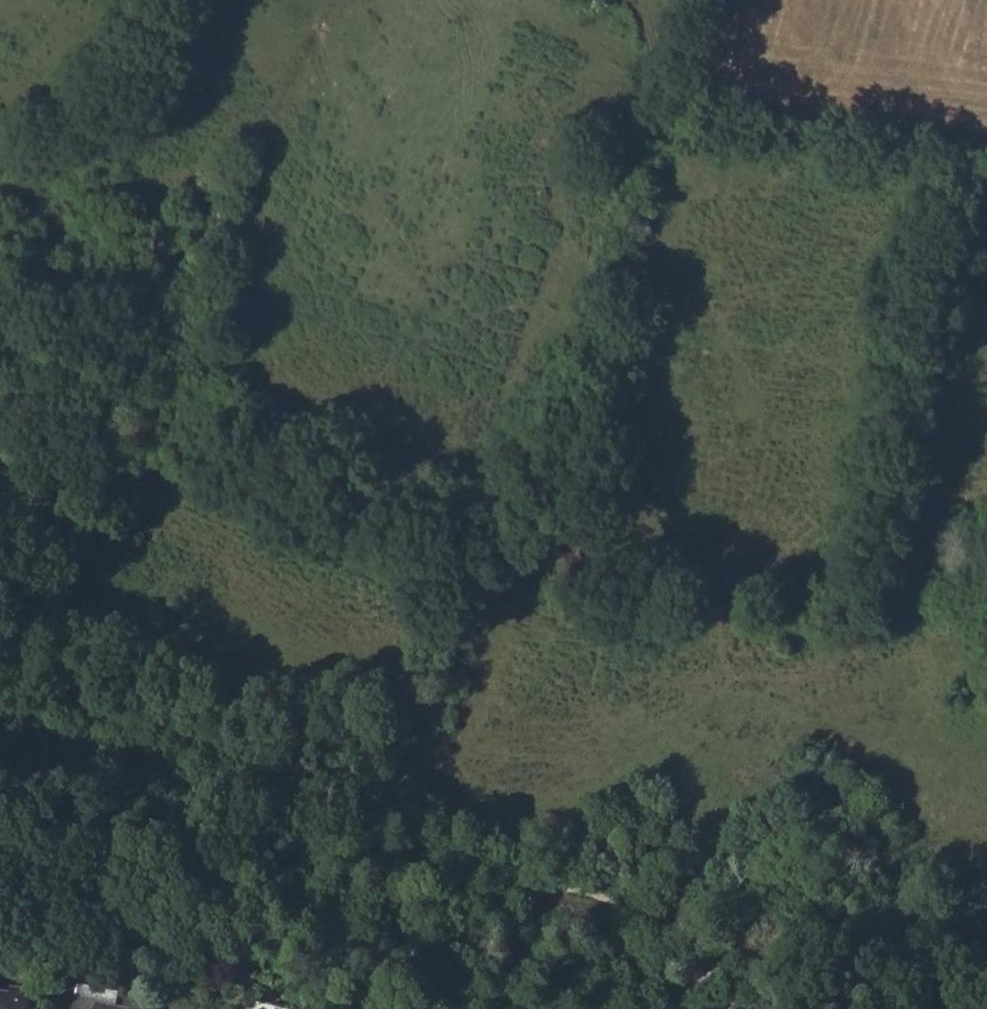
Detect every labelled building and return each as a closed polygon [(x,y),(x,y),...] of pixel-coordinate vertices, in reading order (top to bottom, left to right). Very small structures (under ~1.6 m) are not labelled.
[(75,1000),(113,1008),(116,995),(78,987),(75,1000)] [(32,992),(10,990),(10,995),(9,1001),(0,1000),(0,1008),(30,1008),(32,992)] [(113,1008),(75,1000),(73,1008),(118,1008),(113,1008)]
